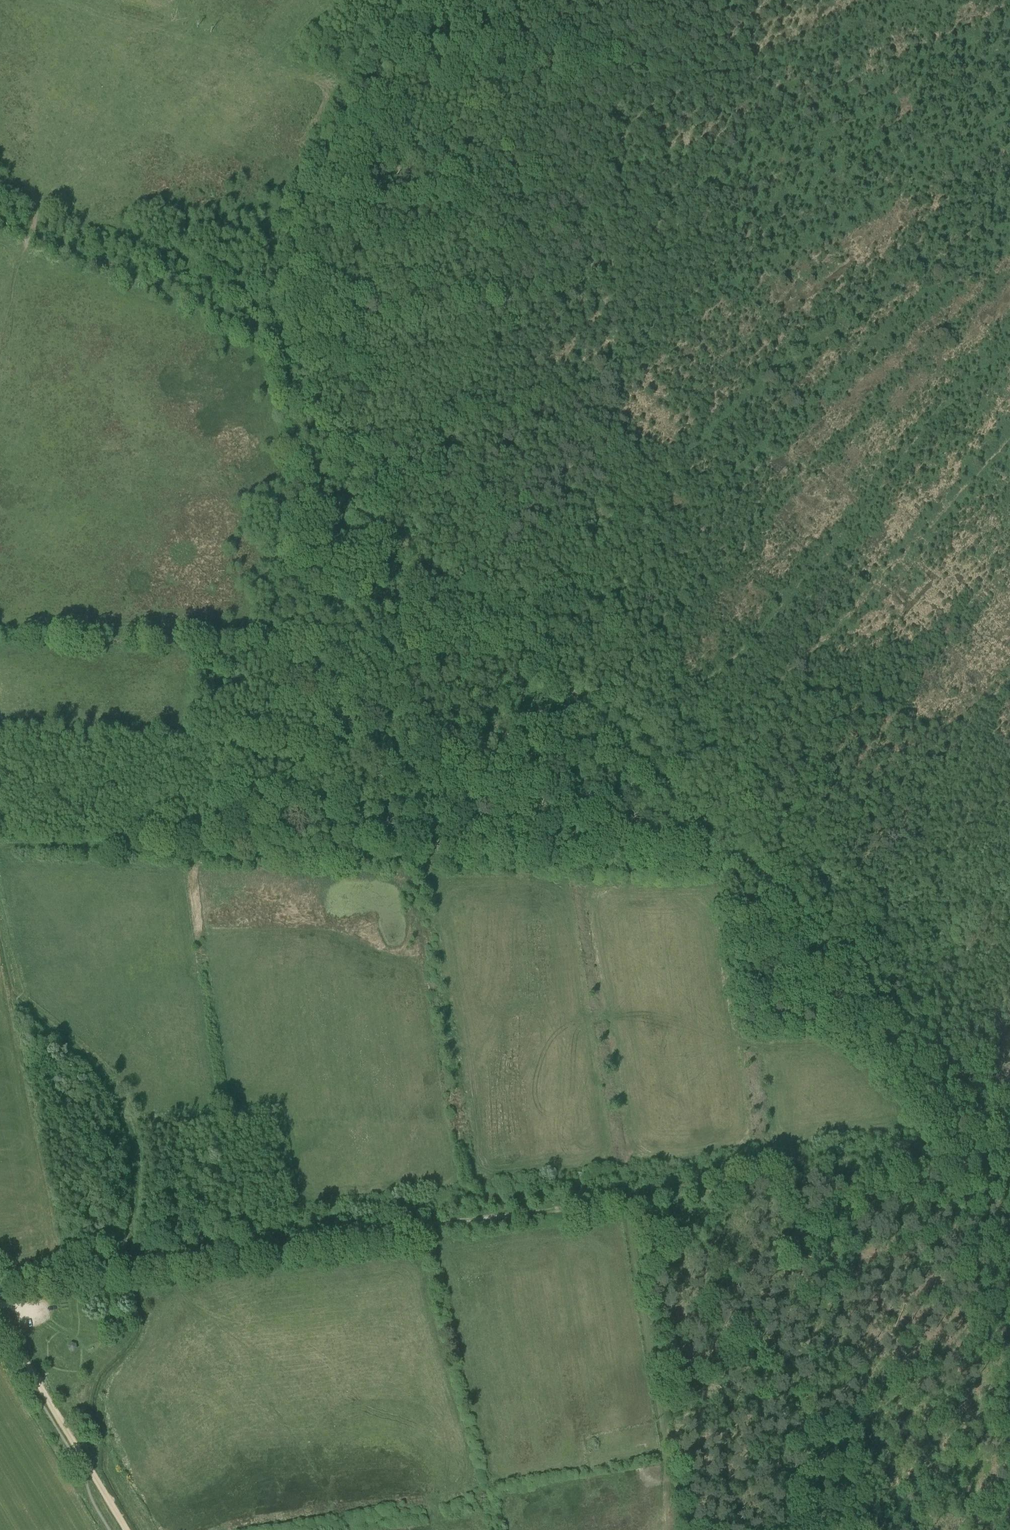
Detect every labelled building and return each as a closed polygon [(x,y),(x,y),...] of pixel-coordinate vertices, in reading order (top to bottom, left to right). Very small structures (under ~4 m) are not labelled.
[(74,1352),(79,1348),(78,1344),(74,1341),(70,1345),(70,1349),(74,1352)]
